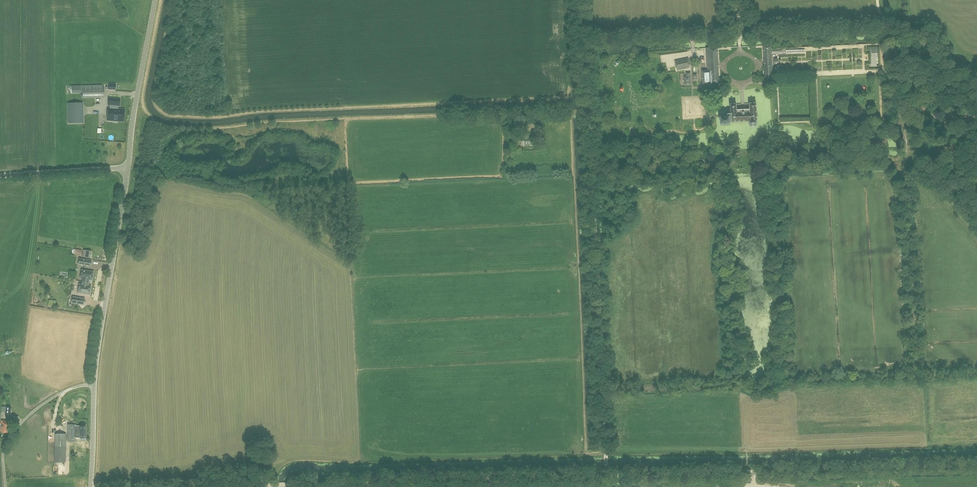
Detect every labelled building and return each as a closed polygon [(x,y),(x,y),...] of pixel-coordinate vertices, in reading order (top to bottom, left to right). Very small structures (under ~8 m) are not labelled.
[(772,82),(771,54),(782,53),(782,49),(771,49),(771,46),(763,46),(764,83),(772,82)] [(701,72),(702,86),(719,85),(717,48),(705,49),(706,72),(701,72)] [(688,58),(674,61),(676,71),(690,68),(688,58)] [(102,85),(90,86),(82,86),(82,98),(91,98),(103,97),(102,85)] [(120,98),(109,97),(108,105),(112,105),(112,108),(108,108),(107,120),(112,121),(112,118),(119,118),(118,121),(123,121),(124,109),(117,108),(117,106),(119,106),(120,98)] [(68,123),(83,123),(83,102),(68,103),(68,123)] [(730,123),(748,122),(748,126),(750,128),(754,128),(757,125),(756,103),(749,104),(749,110),(743,110),(736,111),(736,105),(730,105),(730,114),(730,115),(725,115),(725,119),(721,119),(721,126),(730,125),(730,123)] [(524,146),(533,145),(533,137),(529,137),(529,134),(525,134),(525,137),(524,137),(524,146)] [(82,283),(88,283),(89,280),(92,281),(93,272),(82,270),(80,279),(83,279),(82,283)] [(88,286),(88,283),(82,283),(82,285),(79,284),(78,293),(89,295),(91,286),(88,286)] [(1,420),(1,424),(2,424),(1,432),(8,432),(9,424),(10,424),(10,420),(1,420)] [(86,438),(86,426),(76,426),(76,424),(68,424),(68,422),(59,422),(59,428),(70,428),(69,441),(75,441),(76,430),(80,430),(79,438),(86,438)] [(51,450),(54,450),(54,462),(65,462),(66,434),(55,433),(55,445),(51,445),(51,450)]
